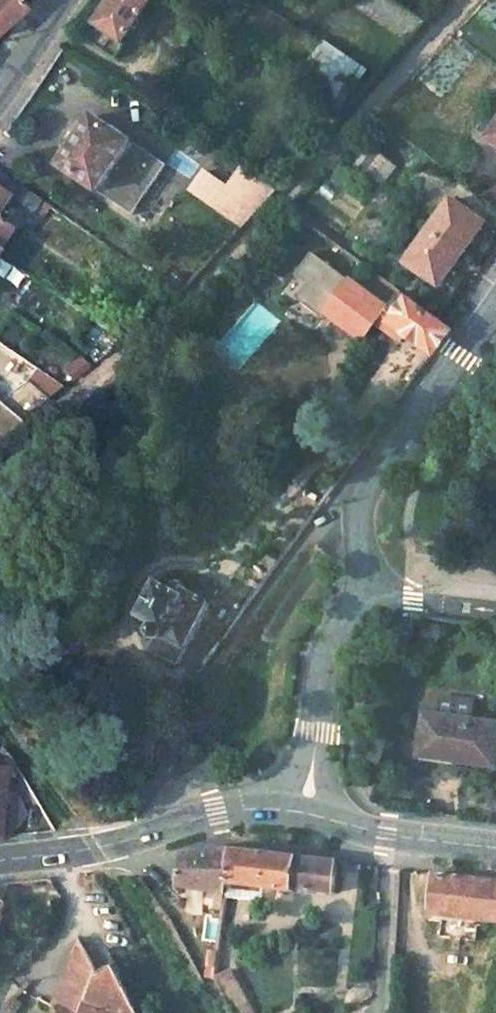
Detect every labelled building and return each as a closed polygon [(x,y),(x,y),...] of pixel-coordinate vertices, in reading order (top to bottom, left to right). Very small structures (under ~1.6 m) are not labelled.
[(17,11),(7,0),(0,0),(0,26),(17,11)] [(98,24),(128,45),(157,0),(113,0),(98,24)] [(258,0),(252,0),(231,29),(303,78),(327,47),(258,0)] [(398,0),(371,0),(418,30),(427,20),(398,0)] [(205,20),(184,6),(179,13),(200,27),(205,20)] [(362,72),(331,51),(308,81),(340,103),(362,72)] [(343,114),(327,103),(307,123),(322,136),(343,114)] [(133,138),(95,113),(61,164),(100,190),(134,213),(168,162),(133,138)] [(486,140),(495,148),(495,125),(486,140)] [(381,185),(397,167),(379,151),(363,169),(381,185)] [(179,153),(171,167),(188,177),(196,164),(179,153)] [(190,190),(241,225),(274,188),(242,166),(227,188),(203,170),(190,190)] [(0,171),(0,191),(3,193),(7,196),(8,193),(16,181),(0,171)] [(38,196),(16,181),(8,193),(30,208),(38,196)] [(50,203),(38,196),(30,208),(42,215),(50,203)] [(484,224),(452,201),(408,263),(440,287),(484,224)] [(397,290),(370,271),(359,286),(387,306),(391,300),(397,290)] [(385,308),(350,282),(327,315),(362,339),(373,323),(398,340),(403,332),(434,353),(452,329),(397,290),(391,300),(387,306),(385,308)] [(85,367),(75,356),(64,365),(74,376),(85,367)] [(20,379),(4,398),(24,415),(41,397),(20,379)] [(16,422),(0,408),(0,434),(16,422)] [(221,589),(196,575),(189,587),(183,585),(179,587),(178,593),(162,583),(143,614),(157,623),(150,626),(148,629),(147,631),(149,635),(153,637),(160,637),(154,648),(178,662),(221,589)] [(425,712),(419,748),(451,754),(451,759),(492,767),(495,748),(495,726),(470,721),(473,703),(441,696),(438,715),(425,712)] [(222,850),(182,854),(179,887),(224,892),(225,883),(229,850),(222,850)] [(292,856),(229,850),(225,883),(263,888),(293,892),(294,887),(334,892),(337,861),(292,856)] [(432,872),(427,913),(495,921),(495,880),(483,878),(461,875),(432,872)] [(263,888),(225,883),(224,892),(224,898),(261,903),(263,888)] [(94,969),(80,934),(53,1004),(56,1005),(77,1012),(94,969)] [(218,949),(208,947),(206,961),(217,962),(218,949)] [(94,969),(77,1012),(140,1012),(113,959),(94,969)] [(221,987),(235,1012),(256,1012),(237,980),(221,987)] [(12,996),(0,1010),(0,1012),(12,1012),(20,1004),(12,996)] [(56,1005),(53,1012),(77,1012),(56,1005)]
